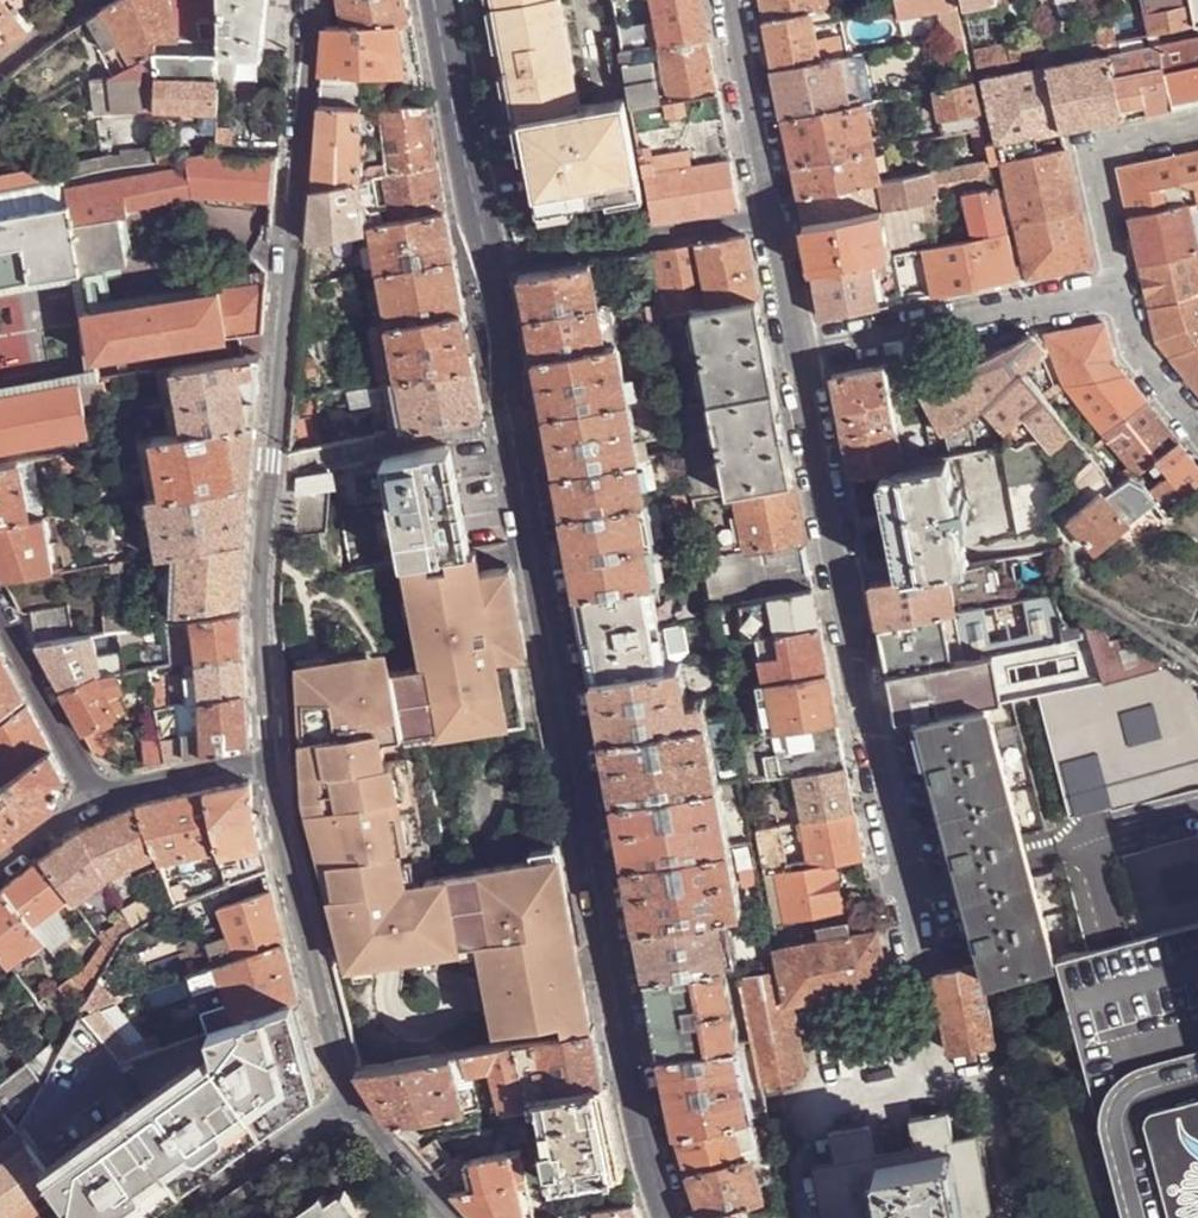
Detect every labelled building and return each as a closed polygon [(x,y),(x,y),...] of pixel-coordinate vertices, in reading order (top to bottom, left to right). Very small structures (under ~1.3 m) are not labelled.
[(28,32),(12,10),(4,0),(0,0),(0,54),(28,32)] [(16,7),(30,23),(41,15),(36,10),(35,10),(28,0),(27,0),(16,7)] [(35,10),(36,10),(49,3),(47,0),(28,0),(35,10)] [(105,11),(105,13),(133,63),(154,49),(154,38),(178,38),(171,0),(125,0),(105,11)] [(178,38),(220,40),(220,0),(171,0),(178,38)] [(220,40),(220,51),(219,53),(238,54),(254,54),(254,56),(263,56),(269,0),(220,0),(220,40)] [(409,0),(341,0),(345,25),(400,21),(412,21),(409,0)] [(581,108),(561,0),(494,0),(516,120),(522,119),(581,108)] [(702,0),(656,0),(662,36),(664,45),(708,37),(702,4),(702,0)] [(765,22),(812,13),(829,10),(827,0),(761,0),(765,22)] [(899,17),(940,9),(945,37),(964,33),(956,0),(895,0),(899,17)] [(965,10),(1001,2),(1000,0),(963,0),(965,10)] [(1158,33),(1195,25),(1190,0),(1145,0),(1158,33)] [(1195,25),(1197,25),(1197,0),(1190,0),(1195,25)] [(105,13),(93,21),(121,71),(133,63),(105,13)] [(774,70),(822,60),(817,39),(812,13),(765,22),(770,46),(774,70)] [(404,69),(400,21),(345,25),(326,26),(322,71),(363,70),(404,69)] [(1117,25),(1096,29),(1099,43),(1119,40),(1117,25)] [(967,48),(964,33),(945,37),(948,51),(967,48)] [(836,35),(817,39),(822,60),(840,57),(836,35)] [(664,45),(662,36),(651,39),(650,36),(632,40),(634,50),(659,46),(664,45)] [(1043,36),(1010,42),(1011,48),(1014,59),(1046,54),(1043,36)] [(714,65),(708,37),(664,45),(659,46),(668,94),(669,101),(719,91),(714,65)] [(1161,46),(1172,110),(1197,105),(1197,38),(1161,46)] [(1161,46),(1111,55),(1119,105),(1122,119),(1150,114),(1172,110),(1161,46)] [(1014,59),(1011,48),(975,55),(978,67),(1014,59)] [(121,71),(112,77),(114,90),(117,111),(157,110),(156,84),(154,50),(154,49),(133,63),(121,71)] [(219,53),(220,51),(154,50),(156,84),(219,85),(219,53)] [(634,50),(623,53),(625,68),(636,66),(634,50)] [(238,54),(219,53),(219,85),(220,85),(228,86),(238,78),(238,54)] [(1048,67),(1059,116),(1119,105),(1111,55),(1048,67)] [(850,106),(841,56),(840,57),(822,60),(774,70),(779,92),(784,118),(850,106)] [(632,107),(661,102),(660,95),(654,63),(636,66),(625,68),(632,107)] [(1048,67),(986,79),(998,138),(999,144),(1023,139),(1061,131),(1059,116),(1048,67)] [(952,72),(955,86),(974,83),(971,68),(952,72)] [(363,87),(363,70),(322,71),(320,87),(363,87)] [(112,77),(92,76),(92,90),(114,90),(112,77)] [(984,128),(974,83),(955,86),(936,89),(937,96),(945,136),(984,128)] [(219,85),(156,84),(157,110),(181,111),(203,112),(219,113),(219,100),(220,85),(219,85)] [(362,105),(363,87),(320,87),(319,104),(362,105)] [(928,98),(937,96),(936,89),(928,92),(928,98)] [(114,90),(92,90),(93,112),(117,111),(114,90)] [(723,116),(719,91),(669,101),(661,102),(632,107),(645,175),(657,172),(732,159),(723,116)] [(661,102),(669,101),(668,94),(660,95),(661,102)] [(640,176),(625,101),(581,108),(522,119),(536,195),(640,176)] [(874,149),(865,103),(850,106),(784,118),(789,144),(792,165),(874,149)] [(354,180),(362,178),(362,105),(319,104),(312,188),(354,180)] [(438,163),(427,106),(380,105),(388,172),(438,163)] [(1122,119),(1119,105),(1059,116),(1061,131),(1063,131),(1099,124),(1122,119)] [(203,112),(181,111),(181,123),(202,123),(203,112)] [(217,143),(234,144),(234,127),(218,126),(217,143)] [(992,165),(1003,163),(999,144),(998,138),(987,140),(992,161),(992,165)] [(999,144),(1003,163),(1027,158),(1023,139),(999,144)] [(203,141),(180,145),(183,160),(188,160),(205,156),(203,141)] [(180,145),(159,148),(160,164),(183,160),(180,145)] [(795,180),(798,196),(880,181),(874,149),(792,165),(795,180)] [(148,150),(125,152),(127,169),(148,166),(148,150)] [(1071,175),(1066,150),(1027,158),(1003,163),(1016,222),(1079,211),(1071,175)] [(1173,157),(1181,189),(1192,187),(1195,204),(1195,205),(1197,204),(1197,153),(1173,157)] [(190,200),(194,200),(193,199),(275,196),(275,193),(276,192),(279,157),(279,155),(224,155),(188,161),(190,170),(187,171),(190,200)] [(1129,216),(1184,206),(1181,189),(1173,157),(1144,163),(1119,168),(1129,216)] [(735,179),(732,159),(657,172),(645,175),(654,222),(689,216),(710,212),(740,207),(735,179)] [(971,164),(977,191),(997,188),(992,165),(992,161),(971,164)] [(447,210),(438,163),(388,172),(382,174),(391,222),(447,210)] [(971,164),(932,172),(937,198),(942,197),(964,194),(977,191),(971,164)] [(0,176),(0,192),(37,185),(34,170),(0,176)] [(187,171),(125,182),(130,210),(190,200),(187,171)] [(801,209),(803,223),(876,210),(922,202),(937,198),(932,172),(893,178),(893,180),(880,181),(798,196),(801,209)] [(91,175),(69,179),(69,181),(71,191),(93,187),(91,175)] [(640,176),(536,195),(539,213),(642,192),(640,176)] [(312,188),(307,239),(359,229),(366,227),(362,214),(354,180),(312,188)] [(83,273),(79,244),(75,220),(73,205),(71,191),(69,181),(0,193),(0,287),(83,273)] [(91,242),(79,244),(83,273),(129,264),(122,216),(131,215),(130,210),(125,182),(93,187),(71,191),(73,205),(75,220),(87,217),(91,242)] [(1181,189),(1184,206),(1188,205),(1195,204),(1192,187),(1181,189)] [(974,239),(1007,233),(1006,224),(997,188),(977,191),(964,194),(974,239)] [(922,202),(928,232),(934,232),(933,222),(948,219),(942,197),(937,198),(922,202)] [(922,202),(876,210),(878,224),(885,223),(889,240),(882,242),(885,256),(924,250),(931,247),(928,232),(922,202)] [(1197,250),(1197,213),(1195,205),(1195,204),(1188,205),(1197,251),(1197,250)] [(1139,263),(1197,251),(1188,205),(1184,206),(1129,216),(1135,243),(1139,263)] [(384,223),(381,210),(362,214),(366,227),(371,226),(384,223)] [(455,257),(447,210),(391,222),(384,223),(371,226),(379,274),(455,257)] [(808,247),(813,270),(873,258),(879,257),(885,256),(882,242),(889,240),(885,223),(878,224),(876,210),(803,223),(808,247)] [(1079,211),(1016,222),(1028,278),(1091,266),(1085,236),(1079,211)] [(87,217),(75,220),(79,244),(91,242),(87,217)] [(366,227),(359,229),(366,277),(379,274),(371,226),(366,227)] [(1018,280),(1007,233),(974,239),(931,247),(924,250),(925,256),(933,291),(934,296),(966,290),(1018,280)] [(746,236),(699,244),(711,306),(757,297),(746,236)] [(699,244),(655,252),(666,316),(694,310),(711,306),(699,244)] [(925,256),(924,250),(885,256),(879,257),(880,263),(925,256)] [(1149,308),(1197,299),(1197,251),(1139,263),(1145,289),(1149,308)] [(649,253),(625,257),(631,289),(633,297),(656,293),(649,253)] [(933,291),(925,256),(880,263),(874,265),(881,301),(886,299),(933,291)] [(464,311),(455,257),(379,274),(383,293),(389,325),(464,311)] [(857,310),(882,306),(881,301),(874,265),(873,258),(813,270),(817,290),(822,317),(857,310)] [(590,263),(598,304),(611,301),(604,260),(590,263)] [(527,316),(598,304),(590,263),(520,276),(527,316)] [(219,279),(221,290),(269,283),(269,271),(219,279)] [(76,283),(89,366),(98,365),(97,360),(90,311),(85,283),(83,273),(0,287),(0,296),(76,283)] [(94,299),(95,311),(215,291),(214,280),(94,299)] [(95,311),(90,311),(97,360),(106,359),(265,332),(269,283),(221,290),(215,291),(95,311)] [(617,301),(633,297),(631,289),(615,292),(617,301)] [(934,296),(933,291),(886,299),(887,304),(934,296)] [(389,325),(383,293),(370,296),(375,329),(389,325)] [(757,297),(711,306),(694,310),(729,493),(735,492),(793,481),(783,435),(765,339),(757,297)] [(1149,308),(1157,341),(1171,358),(1197,348),(1197,299),(1149,308)] [(617,343),(618,343),(611,301),(598,304),(605,345),(617,343)] [(643,305),(648,338),(652,337),(663,335),(661,317),(658,303),(643,305)] [(534,358),(605,345),(598,304),(527,316),(534,358)] [(694,310),(666,316),(681,398),(675,399),(694,499),(729,493),(694,310)] [(474,364),(464,311),(389,325),(398,379),(474,364)] [(1105,324),(1046,335),(1061,379),(1063,386),(1124,375),(1112,360),(1109,346),(1105,324)] [(389,325),(375,329),(375,331),(383,381),(384,382),(398,379),(389,325)] [(383,381),(375,331),(365,332),(373,383),(383,381)] [(658,370),(669,367),(663,335),(652,337),(658,370)] [(1049,358),(1033,337),(1028,336),(1023,339),(1019,343),(946,375),(932,381),(922,385),(920,388),(943,435),(943,436),(946,437),(948,435),(969,420),(985,408),(1026,376),(1043,362),(1049,358)] [(627,400),(617,343),(605,345),(534,358),(544,414),(627,400)] [(1197,391),(1197,348),(1171,358),(1193,385),(1197,391)] [(940,355),(925,358),(932,381),(946,375),(940,355)] [(258,423),(263,356),(178,369),(188,435),(258,423)] [(315,358),(297,363),(296,381),(318,376),(315,358)] [(106,359),(97,360),(98,365),(101,381),(108,380),(109,380),(106,359)] [(484,416),(474,364),(398,379),(408,432),(484,416)] [(98,365),(89,366),(0,381),(0,396),(82,383),(83,384),(101,381),(98,365)] [(832,375),(851,474),(882,469),(903,465),(885,365),(832,375)] [(178,369),(162,372),(172,437),(188,435),(178,369)] [(1133,386),(1124,375),(1063,386),(1104,435),(1148,403),(1133,386)] [(985,408),(1004,431),(1017,439),(1056,409),(1045,395),(1039,389),(1042,389),(1026,376),(985,408)] [(384,382),(379,383),(390,435),(408,432),(398,379),(384,382)] [(1050,381),(1052,387),(1053,387),(1063,386),(1061,379),(1050,381)] [(101,381),(83,384),(86,405),(110,401),(108,380),(101,381)] [(92,436),(86,405),(82,383),(0,396),(0,451),(92,436)] [(1058,392),(1053,387),(1052,387),(1042,389),(1039,389),(1045,395),(1058,392)] [(544,414),(555,472),(638,458),(634,438),(627,400),(544,414)] [(1148,403),(1104,435),(1113,446),(1129,466),(1140,478),(1148,471),(1158,462),(1180,443),(1160,418),(1148,403)] [(1073,432),(1056,409),(1017,439),(1026,441),(1040,439),(1042,438),(1045,438),(1053,447),(1073,432)] [(292,422),(289,454),(319,449),(316,432),(313,433),(309,419),(292,422)] [(969,420),(948,435),(952,456),(974,451),(969,420)] [(252,483),(258,423),(188,435),(172,437),(157,440),(166,497),(252,483)] [(1104,435),(1086,446),(1094,458),(1095,459),(1113,446),(1104,435)] [(645,436),(634,438),(638,458),(649,457),(645,436)] [(1009,487),(1045,480),(1040,439),(1026,441),(1023,447),(1016,448),(1011,444),(1001,446),(1009,487)] [(157,440),(143,442),(152,499),(166,497),(157,440)] [(1158,462),(1169,477),(1149,492),(1156,501),(1165,513),(1197,489),(1197,465),(1191,456),(1180,443),(1158,462)] [(466,548),(446,444),(389,455),(408,560),(466,548)] [(950,456),(948,446),(931,449),(933,459),(947,457),(950,456)] [(933,459),(931,449),(925,450),(927,460),(933,459)] [(84,452),(64,455),(67,470),(87,467),(84,452)] [(382,456),(402,561),(408,560),(389,455),(382,456)] [(638,458),(643,489),(656,487),(650,457),(649,457),(638,458)] [(899,561),(964,548),(958,518),(955,501),(947,457),(933,459),(927,460),(903,465),(882,469),(891,516),(899,561)] [(555,472),(562,514),(636,501),(645,500),(643,489),(638,458),(555,472)] [(1076,479),(1087,489),(1104,473),(1095,459),(1094,458),(1081,468),(1076,479)] [(33,518),(48,516),(37,460),(22,463),(33,518)] [(33,518),(22,463),(0,466),(0,524),(33,518)] [(1115,491),(1118,497),(1134,483),(1140,478),(1129,466),(1109,483),(1115,491)] [(336,484),(333,469),(299,476),(298,492),(336,484)] [(1153,477),(1148,471),(1140,478),(1134,483),(1143,486),(1153,477)] [(1017,537),(1052,531),(1045,480),(1009,487),(1017,537)] [(793,481),(735,492),(743,540),(745,551),(745,552),(804,542),(799,518),(793,481)] [(246,543),(252,483),(166,497),(152,499),(162,556),(177,554),(246,543)] [(1070,517),(1097,550),(1156,501),(1149,492),(1145,488),(1143,486),(1134,483),(1118,497),(1115,491),(1108,496),(1103,489),(1070,517)] [(686,493),(677,494),(677,501),(682,503),(684,507),(684,511),(689,509),(686,493)] [(651,582),(659,580),(645,500),(636,501),(651,582)] [(964,500),(955,501),(958,518),(967,516),(964,500)] [(562,514),(578,595),(644,583),(651,582),(636,501),(562,514)] [(70,512),(54,514),(57,534),(58,540),(63,572),(80,569),(75,539),(70,512)] [(0,524),(0,568),(1,571),(6,581),(48,574),(56,573),(48,516),(33,518),(0,524)] [(699,529),(704,559),(716,556),(714,546),(711,527),(699,529)] [(745,551),(743,540),(714,546),(716,556),(745,551)] [(804,542),(745,552),(754,600),(813,589),(804,542)] [(242,604),(246,543),(177,554),(172,614),(242,604)] [(899,561),(902,578),(949,569),(967,565),(964,548),(899,561)] [(1097,550),(1085,559),(1092,568),(1104,558),(1097,550)] [(713,608),(754,600),(745,552),(745,551),(716,556),(704,559),(713,608)] [(406,565),(425,669),(398,673),(390,649),(376,652),(375,648),(340,654),(341,659),(299,666),(305,799),(348,964),(481,941),(500,1044),(518,1040),(592,1027),(587,999),(576,1000),(550,857),(408,883),(402,848),(410,846),(395,762),(388,763),(383,737),(434,728),(436,739),(527,722),(515,657),(527,655),(511,566),(481,571),(478,552),(406,565)] [(139,559),(112,564),(113,574),(141,569),(139,559)] [(1003,601),(994,561),(967,565),(949,569),(958,610),(1003,601)] [(880,625),(946,612),(957,610),(958,610),(949,569),(902,578),(872,584),(876,603),(880,625)] [(592,678),(658,667),(644,583),(578,595),(592,678)] [(816,602),(813,589),(754,600),(713,608),(719,642),(763,634),(820,625),(816,602)] [(955,659),(993,653),(1087,637),(1105,680),(1119,677),(1169,665),(1132,634),(1110,635),(1102,621),(1071,626),(1063,619),(1053,594),(957,612),(957,610),(946,612),(955,659)] [(69,641),(77,640),(71,606),(34,613),(40,645),(52,643),(69,641)] [(889,671),(955,659),(946,612),(880,625),(882,634),(886,658),(889,671)] [(245,655),(242,614),(199,621),(201,662),(245,655)] [(193,622),(168,626),(173,667),(189,664),(201,662),(199,621),(193,622)] [(820,625),(763,634),(773,681),(828,671),(823,645),(820,625)] [(69,641),(81,671),(101,667),(98,637),(77,640),(69,641)] [(993,653),(1001,699),(1013,697),(1039,692),(1105,680),(1087,637),(993,653)] [(81,671),(69,641),(52,643),(40,645),(47,660),(55,675),(81,671)] [(893,696),(897,718),(922,714),(989,701),(1001,699),(993,653),(955,659),(889,671),(893,696)] [(246,694),(245,655),(201,662),(201,702),(246,694)] [(716,657),(700,660),(703,675),(719,672),(716,657)] [(0,665),(0,717),(26,698),(16,679),(6,660),(0,665)] [(201,662),(189,664),(191,703),(201,702),(201,662)] [(603,737),(691,721),(687,700),(681,663),(658,667),(592,678),(603,737)] [(831,690),(828,671),(773,681),(758,683),(767,733),(772,732),(837,720),(831,690)] [(1187,790),(1189,790),(1197,789),(1197,704),(1186,690),(1173,685),(1169,679),(1154,671),(1119,677),(1105,680),(1039,692),(1068,814),(1108,806),(1109,810),(1139,804),(1187,790)] [(89,680),(62,691),(74,714),(85,734),(95,755),(97,756),(113,746),(100,727),(119,719),(116,712),(125,708),(125,694),(130,693),(129,674),(113,676),(102,678),(98,679),(89,680)] [(167,680),(154,682),(158,710),(170,707),(167,680)] [(249,746),(246,694),(201,702),(203,730),(204,756),(249,746)] [(26,698),(0,717),(0,725),(29,704),(26,698)] [(703,698),(687,700),(691,721),(707,718),(703,698)] [(988,978),(1053,962),(1032,874),(1027,853),(1022,835),(989,701),(922,714),(931,750),(950,828),(960,869),(966,890),(973,918),(988,978)] [(0,725),(0,763),(9,781),(52,750),(39,725),(29,704),(0,725)] [(176,715),(175,706),(170,707),(158,710),(159,718),(171,716),(176,715)] [(125,708),(116,712),(119,719),(125,715),(125,708)] [(614,799),(718,782),(707,718),(691,721),(603,737),(614,799)] [(772,732),(781,776),(795,774),(846,765),(842,743),(837,720),(772,732)] [(186,732),(187,759),(204,756),(203,730),(186,732)] [(746,782),(781,776),(772,732),(767,733),(738,738),(746,782)] [(144,768),(165,764),(162,742),(161,733),(143,735),(144,768)] [(54,807),(66,775),(52,750),(9,781),(0,788),(0,847),(54,807)] [(9,781),(0,763),(0,788),(9,781)] [(803,822),(855,812),(850,785),(846,765),(795,774),(803,822)] [(228,785),(207,790),(220,847),(222,853),(263,847),(254,817),(252,782),(251,781),(228,785)] [(731,845),(718,782),(614,799),(625,862),(731,845)] [(1189,790),(1187,790),(1139,804),(1109,810),(1115,830),(1122,856),(1152,846),(1190,835),(1197,835),(1197,789),(1189,790)] [(220,847),(207,790),(175,797),(138,804),(157,856),(160,862),(220,847)] [(157,856),(138,804),(109,817),(80,830),(99,863),(106,876),(113,873),(157,856)] [(855,812),(803,822),(809,859),(811,868),(834,864),(863,858),(859,833),(855,812)] [(756,830),(765,877),(779,874),(788,872),(786,860),(781,832),(780,826),(756,830)] [(99,863),(80,830),(60,845),(42,859),(64,889),(99,863)] [(1190,835),(1152,846),(1122,856),(1142,937),(1197,923),(1197,835),(1190,835)] [(625,862),(637,925),(722,911),(742,907),(731,845),(625,862)] [(268,866),(263,847),(222,853),(226,871),(228,881),(268,866)] [(788,872),(811,868),(809,859),(807,860),(803,857),(786,860),(788,872)] [(64,889),(42,859),(24,872),(4,887),(31,924),(56,906),(69,896),(64,889)] [(106,876),(99,863),(64,889),(69,896),(74,902),(107,878),(106,876)] [(843,910),(834,864),(811,868),(788,872),(779,874),(788,921),(843,910)] [(228,881),(226,871),(219,874),(222,884),(228,881)] [(779,874),(765,877),(774,923),(788,921),(779,874)] [(199,893),(194,881),(170,889),(171,892),(176,904),(182,900),(199,893)] [(285,941),(273,886),(221,904),(225,915),(226,922),(231,934),(239,956),(285,941)] [(4,887),(0,890),(0,952),(1,954),(8,963),(42,938),(31,924),(4,887)] [(134,927),(157,915),(145,894),(123,907),(125,910),(127,914),(134,927)] [(60,913),(56,906),(31,924),(42,938),(44,943),(48,947),(49,949),(68,935),(74,931),(60,913)] [(127,914),(125,910),(111,918),(114,923),(105,929),(97,934),(103,942),(110,953),(123,932),(125,933),(134,927),(127,914)] [(637,925),(646,975),(724,962),(730,961),(722,911),(637,925)] [(85,917),(97,934),(105,929),(93,912),(85,917)] [(848,937),(877,930),(874,919),(846,925),(848,937)] [(231,934),(226,922),(221,924),(209,927),(204,930),(207,941),(231,934)] [(1101,1132),(1099,1124),(1100,1108),(1106,1093),(1115,1080),(1129,1071),(1144,1066),(1197,1052),(1197,923),(1142,937),(1055,961),(1101,1132)] [(819,942),(848,937),(846,925),(817,930),(819,942)] [(877,930),(848,937),(819,942),(778,950),(782,972),(789,1003),(791,1003),(887,983),(887,980),(877,930)] [(239,956),(231,934),(207,941),(215,964),(217,963),(239,956)] [(77,947),(68,935),(49,949),(52,952),(55,957),(58,961),(77,947)] [(300,998),(285,941),(239,956),(217,963),(223,980),(232,1010),(236,1021),(285,1002),(294,999),(300,998)] [(93,979),(110,953),(103,942),(86,971),(93,979)] [(48,947),(44,943),(38,947),(40,950),(42,953),(48,947)] [(55,957),(52,952),(46,956),(49,962),(55,957)] [(646,975),(660,1055),(736,1042),(738,1042),(724,962),(646,975)] [(995,1043),(980,962),(978,963),(944,970),(946,985),(939,986),(951,1051),(995,1043)] [(223,980),(217,963),(215,964),(190,974),(196,989),(223,980)] [(928,972),(931,988),(939,986),(946,985),(944,970),(944,969),(928,972)] [(93,979),(86,971),(73,980),(76,986),(84,996),(93,979)] [(805,1076),(791,1003),(789,1003),(782,972),(740,979),(751,1040),(761,1085),(805,1076)] [(73,980),(68,975),(57,985),(65,995),(76,986),(73,980)] [(100,1005),(119,999),(99,981),(87,1001),(80,1013),(85,1012),(96,1007),(100,1005)] [(285,1002),(236,1021),(222,1027),(215,1051),(197,1065),(56,1168),(50,1173),(55,1181),(66,1195),(82,1217),(123,1217),(291,1097),(308,1084),(285,1002)] [(112,1053),(131,1047),(100,1005),(96,1007),(85,1012),(80,1013),(80,1014),(111,1052),(112,1053)] [(236,1021),(232,1010),(216,1018),(220,1028),(222,1027),(236,1021)] [(592,1027),(518,1040),(530,1096),(533,1096),(547,1093),(605,1083),(595,1027),(592,1027)] [(0,1028),(0,1079),(17,1066),(24,1061),(0,1028)] [(530,1096),(518,1040),(500,1044),(490,1046),(494,1066),(502,1103),(530,1098),(530,1096)] [(48,1041),(34,1052),(47,1068),(56,1051),(48,1041)] [(134,1060),(150,1053),(146,1041),(131,1047),(112,1053),(120,1065),(131,1061),(134,1060)] [(660,1055),(676,1133),(732,1117),(749,1113),(736,1042),(660,1055)] [(494,1066),(490,1046),(468,1050),(472,1070),(474,1069),(494,1066)] [(466,1109),(482,1106),(474,1069),(472,1070),(468,1050),(455,1052),(466,1109)] [(466,1109),(455,1052),(444,1054),(359,1070),(391,1123),(466,1109)] [(1167,1203),(1165,1203),(1144,1121),(1144,1119),(1146,1112),(1151,1108),(1197,1096),(1197,1052),(1144,1066),(1129,1071),(1115,1080),(1106,1093),(1100,1108),(1099,1124),(1101,1132),(1124,1217),(1171,1217),(1167,1203)] [(192,1059),(53,1163),(56,1168),(197,1065),(192,1059)] [(24,1061),(17,1066),(0,1079),(0,1104),(5,1110),(17,1126),(40,1081),(24,1061)] [(134,1064),(131,1061),(120,1065),(125,1071),(134,1064)] [(605,1083),(547,1093),(550,1106),(557,1140),(546,1142),(544,1143),(543,1146),(549,1176),(552,1177),(553,1184),(625,1168),(614,1128),(612,1128),(605,1083)] [(547,1093),(533,1096),(535,1109),(550,1106),(547,1093)] [(1146,1121),(1147,1115),(1151,1110),(1197,1098),(1197,1096),(1151,1108),(1146,1112),(1144,1119),(1144,1121),(1165,1203),(1167,1203),(1146,1121)] [(297,1103),(291,1097),(123,1217),(137,1217),(297,1103)] [(1151,1110),(1147,1115),(1146,1121),(1167,1203),(1171,1217),(1197,1217),(1197,1098),(1151,1110)] [(17,1126),(5,1110),(0,1114),(0,1137),(17,1126)] [(909,1118),(915,1148),(953,1140),(948,1111),(926,1115),(909,1118)] [(763,1135),(770,1134),(766,1115),(760,1116),(763,1135)] [(676,1133),(688,1173),(743,1157),(734,1125),(732,1117),(676,1133)] [(751,1121),(734,1125),(743,1157),(750,1155),(761,1152),(751,1121)] [(24,1122),(19,1129),(29,1144),(50,1173),(56,1168),(53,1163),(24,1122)] [(495,1139),(492,1126),(449,1135),(455,1146),(495,1139)] [(829,1134),(835,1163),(876,1155),(871,1126),(847,1131),(829,1134)] [(29,1144),(19,1129),(1,1144),(0,1144),(0,1166),(29,1144)] [(976,1136),(953,1140),(915,1148),(876,1155),(835,1163),(814,1168),(824,1217),(992,1217),(976,1136)] [(417,1152),(434,1171),(451,1156),(436,1137),(417,1152)] [(29,1144),(0,1166),(0,1208),(6,1217),(55,1181),(50,1173),(29,1144)] [(519,1149),(511,1150),(527,1217),(534,1217),(519,1149)] [(511,1150),(498,1153),(472,1158),(478,1186),(467,1188),(452,1192),(475,1217),(527,1217),(511,1150)] [(763,1201),(750,1155),(743,1157),(688,1173),(692,1187),(697,1203),(702,1215),(743,1204),(744,1205),(763,1201)] [(472,1158),(461,1161),(467,1188),(478,1186),(472,1158)] [(7,1217),(34,1217),(66,1195),(55,1181),(6,1217),(7,1217)] [(329,1201),(341,1217),(365,1217),(345,1190),(329,1201)] [(329,1201),(322,1191),(320,1193),(325,1199),(297,1217),(341,1217),(329,1201)] [(284,1217),(297,1217),(325,1199),(320,1193),(284,1217)] [(599,1207),(604,1217),(617,1217),(637,1210),(634,1201),(615,1204),(599,1207)] [(702,1215),(703,1217),(747,1217),(744,1205),(743,1204),(702,1215)] [(788,1209),(784,1210),(756,1217),(790,1217),(788,1209)]
